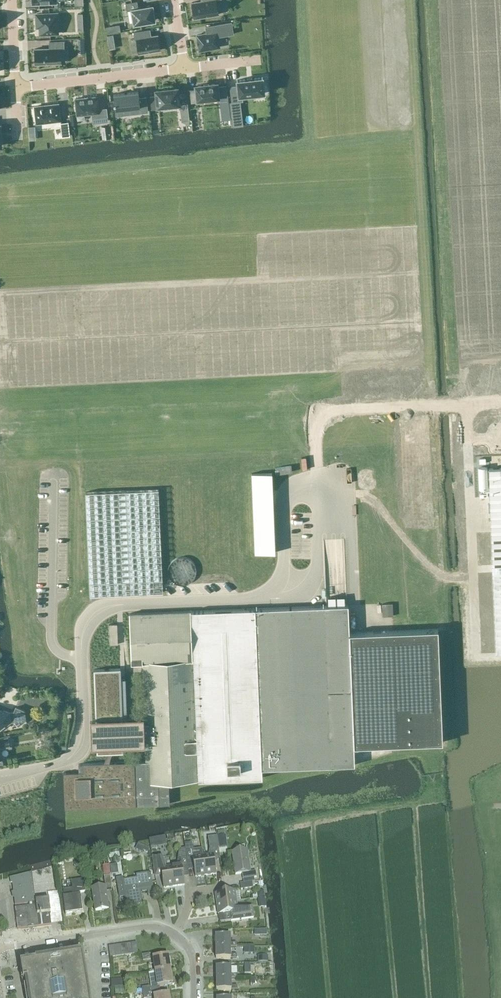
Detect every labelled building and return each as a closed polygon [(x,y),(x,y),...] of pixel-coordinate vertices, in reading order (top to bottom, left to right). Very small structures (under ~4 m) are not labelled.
[(192,2),(194,18),(218,14),(216,0),(201,0),(202,1),(192,2)] [(137,1),(125,3),(126,10),(131,9),(134,23),(155,20),(152,5),(138,7),(137,1)] [(57,13),(36,14),(37,27),(40,26),(40,34),(58,33),(57,13)] [(207,33),(197,35),(199,50),(219,46),(217,36),(233,33),(231,22),(205,26),(207,33)] [(149,29),(134,32),(135,39),(136,38),(139,53),(160,50),(157,35),(150,36),(149,29)] [(50,48),(35,49),(35,64),(60,63),(60,48),(64,48),(63,41),(49,41),(50,48)] [(247,79),(238,80),(236,80),(237,81),(237,86),(230,87),(232,102),(242,100),(242,96),(248,95),(254,94),(263,93),(264,93),(264,92),(263,78),(263,77),(261,77),(252,78),(251,78),(248,79),(247,79)] [(217,86),(217,83),(196,86),(196,89),(190,89),(191,102),(197,101),(197,99),(218,97),(217,86)] [(226,85),(217,86),(218,97),(218,102),(220,102),(222,119),(230,118),(226,85)] [(157,95),(150,96),(152,109),(159,108),(159,106),(179,103),(177,88),(156,90),(157,95)] [(138,91),(113,94),(115,109),(129,107),(130,113),(147,111),(146,96),(139,97),(138,91)] [(98,122),(107,121),(105,108),(97,109),(96,96),(74,99),(76,115),(97,112),(98,122)] [(187,102),(179,103),(181,121),(189,120),(187,102)] [(58,104),(34,106),(36,123),(60,120),(58,104)] [(242,117),(232,118),(232,126),(242,125),(242,117)] [(68,121),(60,122),(62,136),(70,135),(68,121)] [(478,458),(490,652),(500,652),(500,456),(478,458)] [(271,473),(252,474),(253,505),(273,504),(271,473)] [(158,489),(86,492),(90,595),(163,592),(158,489)] [(254,537),(255,553),(275,552),(274,536),(254,537)] [(194,574),(195,571),(194,567),(192,563),(190,561),(188,560),(185,559),(183,559),(178,560),(176,561),(174,562),(172,564),(171,566),(170,568),(170,571),(170,574),(171,576),(173,579),(175,581),(177,582),(180,583),(182,584),(187,583),(189,582),(191,580),(193,578),(194,576),(194,574)] [(438,629),(349,632),(348,604),(347,604),(344,605),(344,597),(337,597),(337,605),(335,605),(335,597),(328,598),(328,605),(255,608),(261,768),(354,764),(354,746),(358,746),(358,745),(442,742),(438,629)] [(190,611),(197,780),(262,777),(261,768),(255,608),(190,611)] [(145,744),(146,768),(135,768),(135,762),(84,764),(84,770),(81,770),(69,770),(69,771),(63,771),(63,772),(64,792),(65,808),(90,807),(169,804),(169,792),(168,781),(197,780),(190,611),(129,613),(131,663),(142,663),(144,717),(144,716),(126,716),(126,707),(125,679),(121,679),(120,668),(94,669),(95,718),(96,746),(97,753),(123,752),(123,745),(145,744)] [(9,701),(12,689),(4,688),(2,700),(9,701)] [(4,724),(5,726),(11,721),(15,721),(18,725),(25,719),(24,710),(16,707),(14,712),(9,712),(3,710),(2,711),(0,710),(0,728),(4,724)] [(7,746),(10,746),(8,735),(0,737),(0,748),(7,746)] [(209,855),(203,856),(206,875),(217,874),(214,859),(220,858),(218,843),(217,836),(208,838),(210,848),(209,855)] [(191,843),(185,844),(186,856),(188,863),(193,863),(194,869),(195,877),(206,875),(203,856),(195,857),(194,851),(193,852),(191,843)] [(243,879),(257,877),(256,871),(251,872),(247,850),(232,852),(236,874),(242,873),(243,879)] [(162,855),(153,856),(155,874),(162,873),(164,888),(174,886),(171,867),(166,867),(162,855)] [(177,866),(171,867),(174,886),(185,885),(183,870),(188,870),(188,863),(186,856),(178,857),(178,859),(177,866)] [(112,888),(110,872),(109,864),(103,865),(104,877),(105,887),(92,889),(95,911),(109,909),(106,889),(112,888)] [(32,873),(12,878),(13,892),(34,889),(32,873)] [(123,878),(116,879),(120,898),(125,897),(126,904),(127,904),(127,906),(142,904),(141,896),(154,894),(151,873),(137,875),(138,879),(123,881),(123,878)] [(80,893),(87,892),(85,880),(71,881),(73,889),(63,890),(64,898),(63,899),(66,915),(83,913),(80,893)] [(34,889),(13,892),(15,905),(31,903),(35,903),(35,901),(34,893),(34,889)] [(217,904),(237,901),(235,891),(215,893),(217,904)] [(31,906),(15,908),(18,930),(39,927),(51,925),(50,913),(51,913),(49,900),(36,901),(35,901),(35,903),(31,903),(31,906)] [(237,906),(237,901),(217,904),(218,915),(230,913),(231,921),(254,918),(252,907),(237,906)] [(233,932),(234,941),(247,941),(247,932),(233,932)] [(216,947),(236,947),(236,943),(230,943),(230,935),(216,935),(216,947)] [(236,958),(236,947),(216,947),(216,959),(231,959),(231,958),(236,958)] [(20,964),(26,997),(88,997),(81,954),(56,958),(56,962),(50,963),(50,959),(20,964)] [(155,972),(170,970),(168,955),(153,958),(155,972)] [(216,979),(231,978),(237,978),(237,974),(231,974),(231,967),(216,967),(216,979)] [(173,984),(170,970),(155,972),(158,987),(173,984)] [(231,978),(216,979),(217,990),(231,990),(237,990),(237,986),(231,986),(231,978)]
